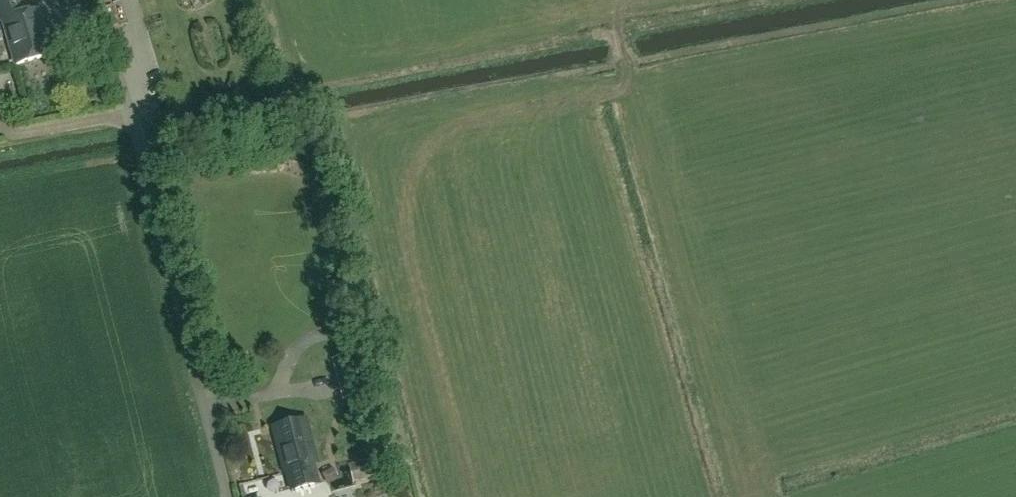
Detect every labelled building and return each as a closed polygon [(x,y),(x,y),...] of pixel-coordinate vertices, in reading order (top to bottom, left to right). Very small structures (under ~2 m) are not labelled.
[(1,22),(5,21),(18,65),(53,54),(40,10),(25,15),(21,0),(0,0),(0,19),(1,22)] [(318,471),(324,469),(312,424),(277,434),(290,481),(294,480),(299,496),(323,489),(318,471)]
